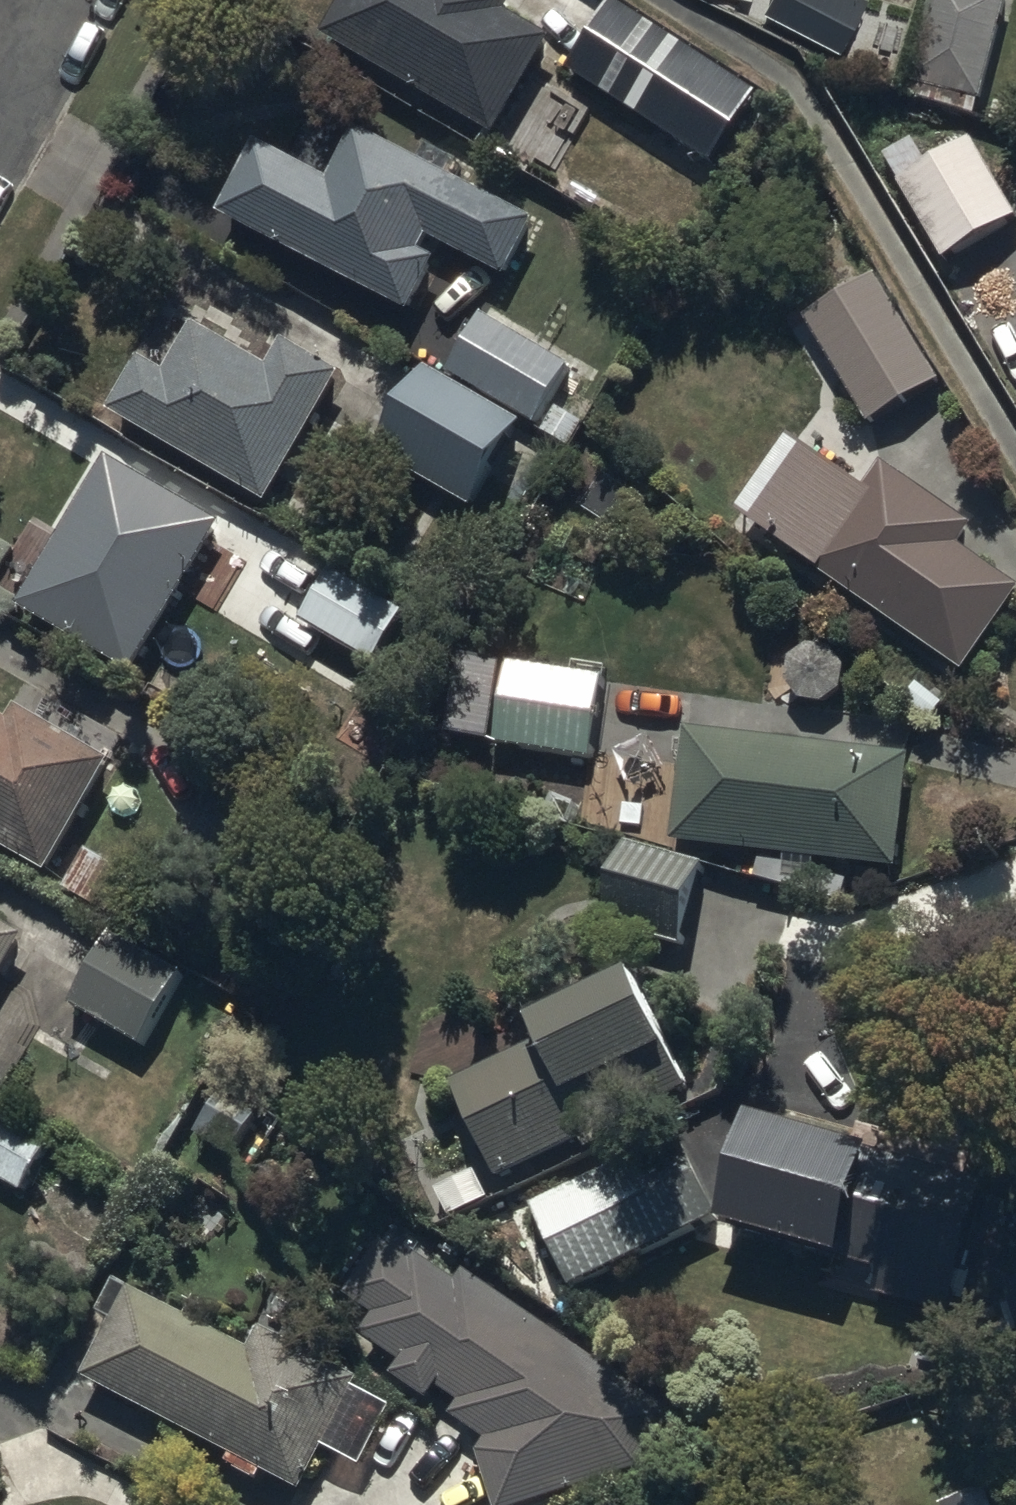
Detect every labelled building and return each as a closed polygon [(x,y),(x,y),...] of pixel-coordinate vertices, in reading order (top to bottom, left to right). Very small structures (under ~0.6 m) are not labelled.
[(497,142),(553,46),(512,22),(520,8),(507,0),(349,0),(324,41),(497,142)] [(762,7),(846,47),(869,0),(765,0),(762,7)] [(985,110),(1011,1),(1006,0),(937,0),(915,94),(985,110)] [(573,77),(718,173),(766,102),(620,6),(573,77)] [(357,133),(331,183),(264,148),(252,171),(226,220),(412,318),(438,269),(424,262),(434,243),(511,284),(539,230),(357,133)] [(904,185),(949,265),(1015,227),(1015,217),(975,145),(904,185)] [(883,282),(811,324),(871,427),(943,385),(883,282)] [(485,318),(454,377),(544,425),(575,366),(485,318)] [(139,435),(210,476),(268,510),(345,380),(286,346),(271,372),(200,331),(172,379),(145,363),(112,419),(139,435)] [(383,460),(478,514),(527,428),(432,374),(383,460)] [(965,678),(1015,607),(1015,590),(963,552),(977,532),(888,468),(873,489),(801,438),(742,520),(965,678)] [(20,616),(135,682),(225,529),(110,462),(20,616)] [(305,627),(381,672),(412,619),(336,574),(305,627)] [(511,665),(497,749),(594,764),(607,680),(511,665)] [(52,881),(117,770),(21,714),(12,728),(0,721),(0,850),(52,881)] [(694,739),(680,851),(902,878),(915,765),(694,739)] [(633,848),(605,925),(685,954),(712,876),(633,848)] [(28,936),(0,920),(0,984),(28,936)] [(112,932),(71,1004),(143,1045),(184,972),(112,932)] [(546,1039),(455,1082),(501,1179),(691,1088),(675,1054),(679,1053),(639,969),(536,1019),(546,1039)] [(23,1192),(58,1133),(0,1100),(0,1179),(23,1192)] [(989,1184),(758,1115),(726,1220),(853,1258),(851,1263),(885,1273),(879,1294),(950,1315),(989,1184)] [(576,1287),(721,1216),(680,1132),(535,1203),(576,1287)] [(396,1374),(434,1399),(442,1387),(461,1399),(452,1413),(488,1437),(481,1448),(499,1504),(539,1504),(667,1465),(641,1384),(470,1272),(463,1284),(420,1255),(416,1261),(385,1241),(350,1295),(379,1313),(365,1334),(405,1360),(396,1374)] [(113,1319),(84,1377),(235,1455),(229,1466),(260,1482),(267,1469),(305,1489),(363,1377),(264,1326),(253,1348),(119,1278),(101,1313),(113,1319)] [(1004,1282),(1015,1322),(1015,1278),(1004,1282)] [(942,1503),(942,1504),(1005,1504),(999,1486),(942,1503)]
